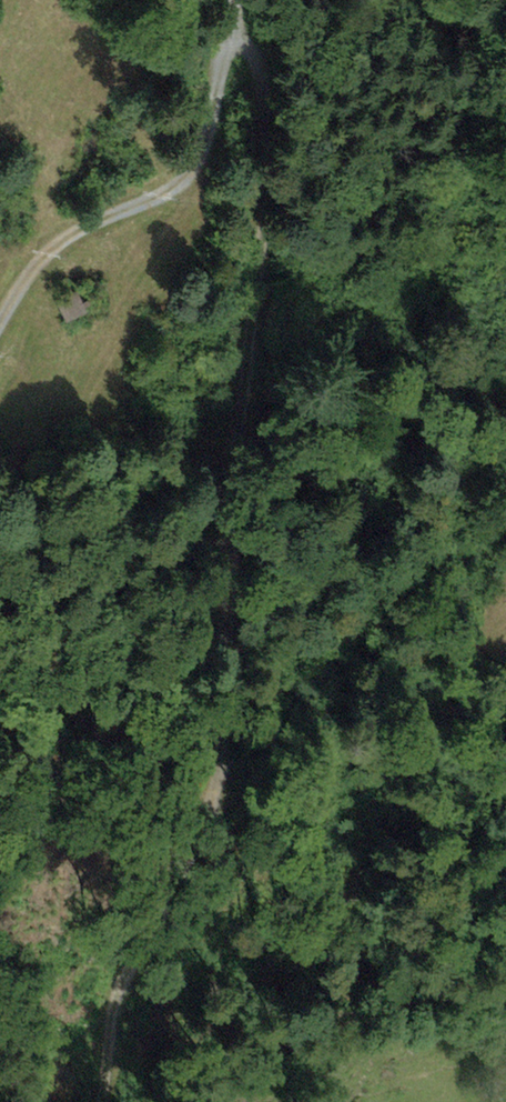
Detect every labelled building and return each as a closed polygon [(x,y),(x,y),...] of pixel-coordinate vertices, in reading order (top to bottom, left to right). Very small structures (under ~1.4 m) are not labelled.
[(79,292),(59,302),(69,321),(89,311),(79,292)]
